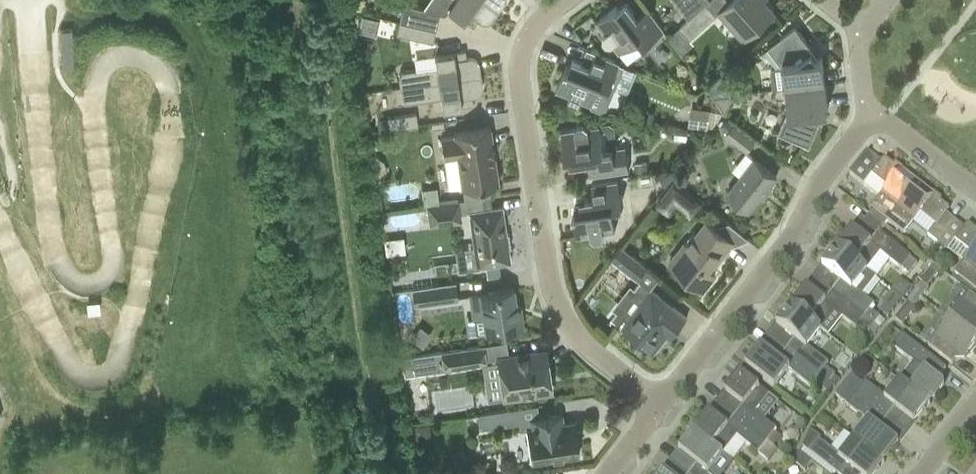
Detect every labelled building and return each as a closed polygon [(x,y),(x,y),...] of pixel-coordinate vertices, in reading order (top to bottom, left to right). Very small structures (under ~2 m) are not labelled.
[(399,22),(435,31),(439,18),(442,18),(448,10),(473,27),(477,21),(479,22),(481,23),(483,24),(485,24),(487,24),(488,23),(490,22),(492,21),(493,20),(494,18),(495,17),(498,12),(482,0),(429,0),(423,9),(403,4),(399,22)] [(498,12),(502,7),(502,6),(503,5),(504,5),(504,4),(505,3),(505,2),(505,1),(506,0),(482,0),(498,12)] [(689,20),(706,4),(709,1),(708,0),(674,0),(689,20)] [(719,12),(729,23),(732,20),(747,37),(774,13),(762,0),(733,0),(719,12)] [(648,11),(637,19),(626,4),(619,9),(616,6),(596,22),(604,33),(603,39),(606,44),(612,44),(619,53),(639,38),(644,46),(664,32),(648,11)] [(689,20),(680,28),(690,39),(716,15),(706,4),(689,20)] [(399,22),(396,35),(413,39),(433,43),(435,31),(399,22)] [(822,57),(818,57),(795,27),(768,47),(783,67),(786,88),(825,83),(822,57)] [(69,28),(55,29),(58,69),(73,67),(69,28)] [(469,58),(466,58),(465,51),(433,55),(435,66),(403,71),(400,73),(398,75),(397,77),(399,88),(481,76),(480,70),(480,69),(480,67),(479,65),(478,63),(477,62),(476,61),(474,59),(473,59),(471,58),(469,58)] [(610,87),(619,64),(595,54),(590,66),(573,59),(569,68),(566,67),(556,91),(568,96),(571,102),(575,104),(581,102),(600,109),(604,108),(611,91),(610,87)] [(482,85),(481,82),(481,76),(399,88),(400,97),(401,99),(403,101),(404,102),(405,102),(439,98),(441,110),(473,105),(472,98),(475,97),(477,96),(478,95),(480,94),(481,92),(482,90),(482,88),(482,87),(482,85)] [(713,97),(734,95),(723,76),(707,89),(713,97)] [(825,110),(828,109),(825,83),(786,88),(788,109),(778,132),(810,145),(825,110)] [(713,97),(725,114),(734,95),(713,97)] [(708,130),(710,110),(690,107),(688,127),(708,130)] [(388,130),(417,126),(416,114),(386,118),(388,130)] [(726,119),(721,127),(728,132),(733,125),(726,119)] [(572,130),(561,131),(565,157),(569,156),(570,166),(588,163),(590,177),(629,171),(625,147),(616,148),(613,128),(609,124),(600,126),(586,128),(581,124),(576,125),(572,130)] [(747,153),(755,142),(733,125),(728,132),(725,136),(747,153)] [(459,135),(440,138),(443,159),(448,189),(461,187),(461,189),(463,200),(489,196),(487,185),(497,183),(489,128),(469,131),(459,132),(459,135)] [(675,130),(673,139),(685,141),(687,131),(675,130)] [(884,159),(881,163),(866,152),(849,175),(863,186),(864,185),(879,197),(870,209),(887,222),(917,183),(901,170),(900,171),(884,159)] [(739,177),(727,193),(734,199),(750,212),(761,198),(763,199),(769,192),(767,190),(777,177),(761,165),(754,159),(753,160),(741,174),(739,177)] [(666,187),(674,177),(670,171),(658,174),(666,187)] [(612,207),(621,206),(617,181),(592,185),(593,199),(575,202),(577,211),(573,212),(577,237),(590,235),(595,239),(600,238),(604,233),(615,232),(612,207)] [(686,192),(674,183),(656,206),(668,215),(686,192)] [(933,197),(934,196),(917,183),(887,222),(903,235),(920,214),(935,226),(927,236),(937,244),(955,221),(945,214),(949,209),(933,197)] [(425,206),(439,204),(436,187),(422,189),(425,206)] [(428,227),(462,222),(459,201),(439,204),(425,206),(428,227)] [(501,208),(467,213),(472,245),(468,245),(471,267),(484,265),(497,263),(509,261),(507,249),(511,248),(509,233),(505,234),(501,208)] [(964,228),(955,221),(937,244),(947,251),(955,241),(970,253),(954,274),(970,287),(975,280),(975,231),(968,224),(964,228)] [(717,230),(706,222),(687,246),(685,244),(669,264),(687,278),(703,290),(715,274),(709,268),(720,254),(722,256),(730,246),(733,242),(717,230)] [(844,247),(840,251),(866,271),(876,279),(889,261),(907,275),(916,263),(910,259),(910,258),(894,245),(878,233),(870,243),(852,229),(840,244),(844,247)] [(647,266),(621,246),(611,259),(637,279),(647,266)] [(833,253),(822,268),(840,282),(832,292),(874,325),(879,318),(879,317),(870,310),(873,306),(862,297),(876,279),(866,271),(840,251),(837,256),(833,253)] [(498,263),(485,265),(487,278),(500,276),(498,263)] [(934,279),(940,271),(933,265),(926,274),(934,279)] [(413,307),(458,300),(455,282),(410,289),(413,307)] [(650,290),(640,282),(632,293),(633,297),(641,304),(633,315),(624,308),(620,309),(611,319),(622,327),(621,328),(654,353),(668,335),(671,337),(671,338),(672,337),(676,332),(687,318),(671,306),(651,290),(650,290)] [(921,299),(928,289),(921,284),(914,293),(921,299)] [(798,305),(794,310),(820,330),(833,313),(842,319),(855,329),(858,325),(868,333),(868,332),(874,325),(832,292),(824,302),(806,288),(795,303),(798,305)] [(516,313),(515,304),(513,289),(467,296),(470,319),(480,317),(483,334),(522,328),(520,313),(516,313)] [(914,308),(921,299),(914,293),(907,303),(914,308)] [(970,294),(949,321),(975,342),(975,299),(970,294)] [(907,303),(894,320),(901,325),(914,308),(907,303)] [(819,330),(820,330),(794,310),(791,315),(787,312),(776,327),(794,341),(787,350),(785,349),(784,349),(819,376),(833,387),(834,387),(828,383),(834,375),(825,368),(826,367),(828,368),(829,366),(806,348),(819,330)] [(975,344),(975,342),(949,321),(929,347),(951,365),(959,356),(964,359),(975,344)] [(945,370),(930,357),(901,335),(891,347),(913,364),(899,381),(925,402),(929,397),(932,400),(944,385),(937,380),(945,370)] [(784,349),(775,342),(767,352),(760,347),(749,361),(752,364),(748,369),(775,390),(788,372),(809,388),(812,383),(828,395),(833,387),(819,376),(784,349)] [(482,346),(439,353),(441,368),(441,370),(485,364),(485,362),(482,346)] [(524,395),(551,391),(545,352),(495,359),(502,403),(525,400),(524,395)] [(421,356),(401,359),(404,376),(441,370),(441,368),(439,353),(421,356)] [(864,383),(863,384),(851,375),(844,385),(849,389),(887,420),(895,410),(913,424),(925,409),(921,406),(925,402),(899,381),(885,399),(864,383)] [(764,421),(778,403),(743,376),(739,381),(736,378),(724,393),(742,407),(734,417),(773,448),(781,438),(774,433),(776,431),(764,421)] [(844,385),(835,397),(840,400),(846,405),(845,405),(867,422),(853,440),(879,460),(883,456),(886,458),(898,444),(880,429),(887,420),(849,389),(844,385)] [(479,429),(518,423),(516,409),(477,415),(479,429)] [(700,430),(697,435),(723,455),(733,463),(746,445),(758,454),(768,462),(777,451),(773,448),(734,417),(727,427),(709,413),(697,428),(700,430)] [(574,422),(562,423),(561,414),(524,420),(530,462),(579,455),(574,422)] [(820,439),(810,431),(802,448),(835,473),(874,473),(879,468),(876,465),(879,460),(853,440),(840,457),(819,441),(820,439)] [(678,452),(696,466),(690,473),(724,473),(733,463),(723,455),(697,435),(693,439),(690,437),(678,452)] [(804,472),(811,462),(799,453),(791,463),(804,472)]
